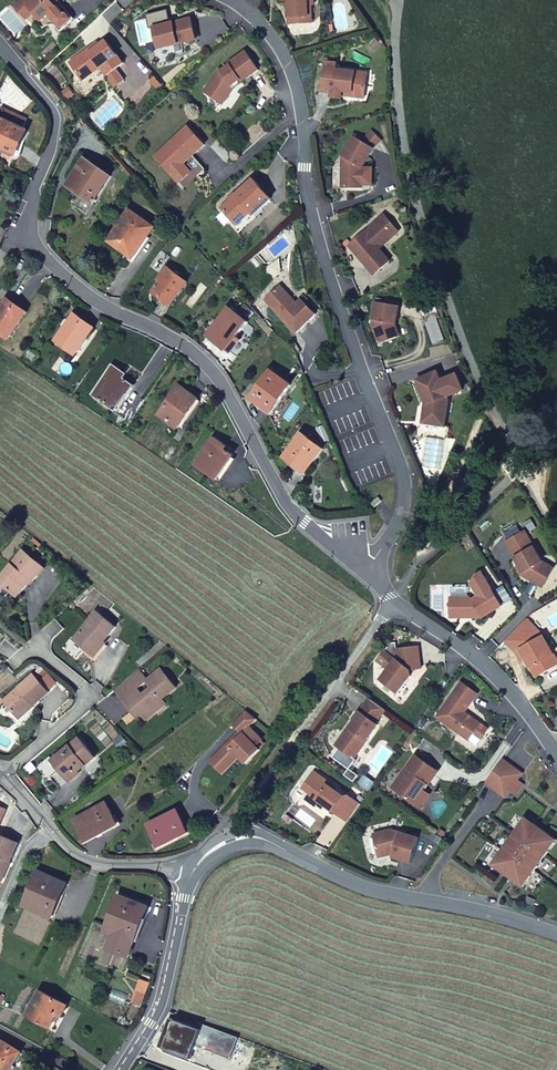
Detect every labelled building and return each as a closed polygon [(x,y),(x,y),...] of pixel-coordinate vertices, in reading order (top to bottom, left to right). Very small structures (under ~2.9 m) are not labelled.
[(16,6),(27,19),(35,12),(42,20),(43,21),(58,7),(56,5),(58,3),(58,0),(22,0),(16,6)] [(282,1),(288,0),(288,5),(289,23),(300,23),(306,17),(310,16),(309,5),(312,4),(315,4),(314,0),(282,0),(282,1)] [(306,17),(300,23),(313,22),(312,4),(309,5),(310,16),(306,17)] [(58,7),(43,21),(42,20),(39,23),(43,27),(61,11),(58,7)] [(191,18),(154,27),(159,49),(170,46),(197,39),(191,18)] [(124,63),(107,40),(100,45),(91,52),(88,49),(70,62),(83,80),(101,67),(107,75),(124,63)] [(100,45),(98,42),(88,49),(91,52),(100,45)] [(170,46),(159,49),(161,55),(172,53),(170,46)] [(259,70),(246,51),(229,63),(230,65),(222,71),(219,69),(207,87),(226,99),(234,87),(233,85),(241,79),(242,81),(259,70)] [(366,90),(368,73),(336,69),(336,63),(326,62),(322,91),(332,92),(332,95),(342,97),(342,95),(342,91),(353,92),(354,89),(366,90)] [(226,99),(207,87),(204,91),(223,104),(226,99)] [(365,97),(366,90),(354,89),(353,92),(342,91),(342,95),(365,97)] [(0,116),(0,118),(23,129),(27,120),(3,109),(0,116)] [(0,157),(0,161),(11,167),(27,131),(23,129),(0,118),(0,148),(8,152),(8,154),(2,152),(0,157)] [(205,144),(188,126),(156,156),(180,182),(191,172),(182,161),(185,159),(187,161),(193,155),(205,144)] [(363,167),(374,148),(353,136),(342,155),(345,157),(342,162),(346,165),(346,169),(342,173),(342,187),(362,187),(363,167)] [(206,170),(193,155),(187,161),(185,159),(182,161),(191,172),(180,182),(185,188),(206,170)] [(112,177),(86,159),(69,186),(94,203),(112,177)] [(254,214),(272,199),(254,179),(222,208),(230,217),(237,224),(251,212),(254,214)] [(110,242),(131,256),(145,235),(149,238),(156,228),(131,210),(110,242)] [(254,214),(251,212),(237,224),(230,217),(227,219),(238,232),(256,216),(254,214)] [(384,214),(379,219),(386,226),(391,222),(384,214)] [(379,219),(349,245),(375,274),(390,261),(377,246),(383,240),(385,243),(399,231),(391,222),(386,226),(379,219)] [(145,235),(131,256),(135,259),(149,238),(145,235)] [(188,282),(169,267),(161,278),(163,280),(155,291),(163,297),(161,299),(171,306),(188,282)] [(265,300),(297,334),(317,315),(302,299),(298,304),(280,285),(265,300)] [(8,299),(0,311),(0,333),(10,340),(21,324),(18,323),(26,312),(8,299)] [(396,323),(399,305),(376,301),(372,325),(379,344),(397,337),(394,328),(393,323),(396,323)] [(209,335),(228,350),(238,338),(250,323),(231,308),(209,335)] [(93,327),(75,315),(58,341),(77,355),(88,340),(86,338),(93,327)] [(238,338),(228,350),(232,353),(242,341),(238,338)] [(124,372),(115,366),(95,395),(118,411),(135,386),(121,376),(124,372)] [(292,385),(272,371),(252,399),(273,414),(292,385)] [(438,371),(417,380),(426,402),(430,405),(429,409),(425,411),(423,422),(445,426),(449,400),(438,371)] [(179,429),(198,403),(190,397),(191,395),(180,387),(160,416),(179,429)] [(190,397),(198,403),(200,400),(191,395),(190,397)] [(324,449),(303,434),(285,458),(306,473),(324,449)] [(228,448),(215,439),(197,465),(217,480),(234,456),(227,451),(228,448)] [(383,503),(380,499),(372,506),(376,510),(383,503)] [(543,561),(525,531),(506,542),(520,565),(525,572),(533,577),(531,580),(544,587),(554,568),(543,561)] [(21,551),(0,577),(0,583),(15,596),(28,580),(30,582),(42,567),(21,551)] [(522,574),(531,580),(533,577),(525,572),(520,565),(517,567),(522,574)] [(453,597),(451,597),(451,618),(466,618),(471,616),(474,613),(476,617),(481,614),(483,618),(503,606),(502,604),(495,592),(482,571),(477,574),(472,581),(471,580),(470,581),(477,586),(480,590),(482,594),(471,600),(471,597),(469,597),(453,597)] [(468,587),(453,587),(453,597),(469,597),(468,587)] [(511,598),(504,587),(495,592),(502,604),(511,598)] [(74,640),(93,655),(103,643),(115,627),(96,612),(74,640)] [(544,635),(527,618),(504,640),(518,654),(521,650),(526,658),(536,676),(552,667),(547,658),(554,654),(544,635)] [(388,669),(380,679),(398,693),(412,675),(411,670),(422,668),(421,661),(418,662),(416,646),(397,649),(396,642),(391,643),(377,660),(388,669)] [(103,643),(93,655),(97,659),(107,646),(103,643)] [(521,650),(518,654),(522,661),(526,658),(521,650)] [(554,654),(547,658),(552,667),(556,664),(556,658),(554,654)] [(161,670),(148,682),(152,688),(143,695),(141,692),(127,705),(133,712),(137,709),(143,715),(148,720),(157,712),(153,708),(162,700),(176,689),(161,670)] [(148,682),(139,671),(129,680),(138,690),(148,682)] [(4,700),(17,714),(31,702),(34,705),(49,692),(33,673),(4,700)] [(138,690),(129,680),(116,691),(127,705),(141,692),(138,690)] [(474,733),(482,738),(489,729),(471,716),(468,716),(464,714),(478,694),(462,681),(437,717),(469,740),(474,733)] [(386,710),(370,698),(360,711),(364,715),(360,721),(357,720),(351,728),(349,727),(342,737),(348,741),(342,749),(355,758),(379,724),(377,723),(386,710)] [(166,705),(162,700),(153,708),(157,712),(166,705)] [(31,702),(17,714),(20,718),(34,705),(31,702)] [(139,719),(143,715),(137,709),(133,712),(139,719)] [(258,721),(247,712),(233,726),(243,735),(231,748),(229,746),(211,763),(222,774),(240,757),(247,765),(261,751),(244,734),(258,721)] [(348,741),(342,737),(336,745),(342,749),(348,741)] [(96,759),(81,739),(54,761),(70,780),(96,759)] [(438,771),(416,755),(393,787),(415,803),(419,803),(425,794),(424,791),(427,784),(429,785),(438,771)] [(523,773),(503,759),(486,783),(506,797),(510,791),(516,795),(525,784),(519,779),(523,773)] [(348,821),(361,804),(349,795),(345,796),(337,791),(337,787),(315,771),(303,788),(310,793),(306,799),(316,806),(320,801),(348,821)] [(419,803),(415,803),(420,807),(430,794),(424,791),(425,794),(419,803)] [(115,817),(108,804),(76,821),(88,842),(116,827),(112,819),(115,817)] [(178,811),(147,825),(159,848),(189,833),(178,811)] [(533,826),(524,819),(511,837),(508,838),(506,841),(507,844),(494,862),(503,868),(501,871),(515,880),(516,878),(525,885),(538,867),(544,863),(543,860),(556,842),(547,835),(548,833),(535,823),(533,826)] [(373,834),(378,854),(388,852),(394,853),(392,857),(412,862),(419,837),(392,829),(373,834)] [(2,879),(18,841),(0,833),(0,878),(2,879)] [(24,904),(52,917),(67,883),(39,870),(24,904)] [(120,896),(106,929),(135,941),(148,907),(120,896)] [(148,983),(141,980),(137,990),(144,993),(148,983)] [(62,1016),(68,1004),(41,990),(28,1015),(51,1027),(58,1014),(62,1016)] [(202,1030),(169,1018),(158,1048),(191,1060),(202,1030)] [(21,1051),(0,1038),(0,1069),(10,1069),(21,1051)] [(241,1045),(227,1040),(225,1047),(239,1052),(241,1045)]
